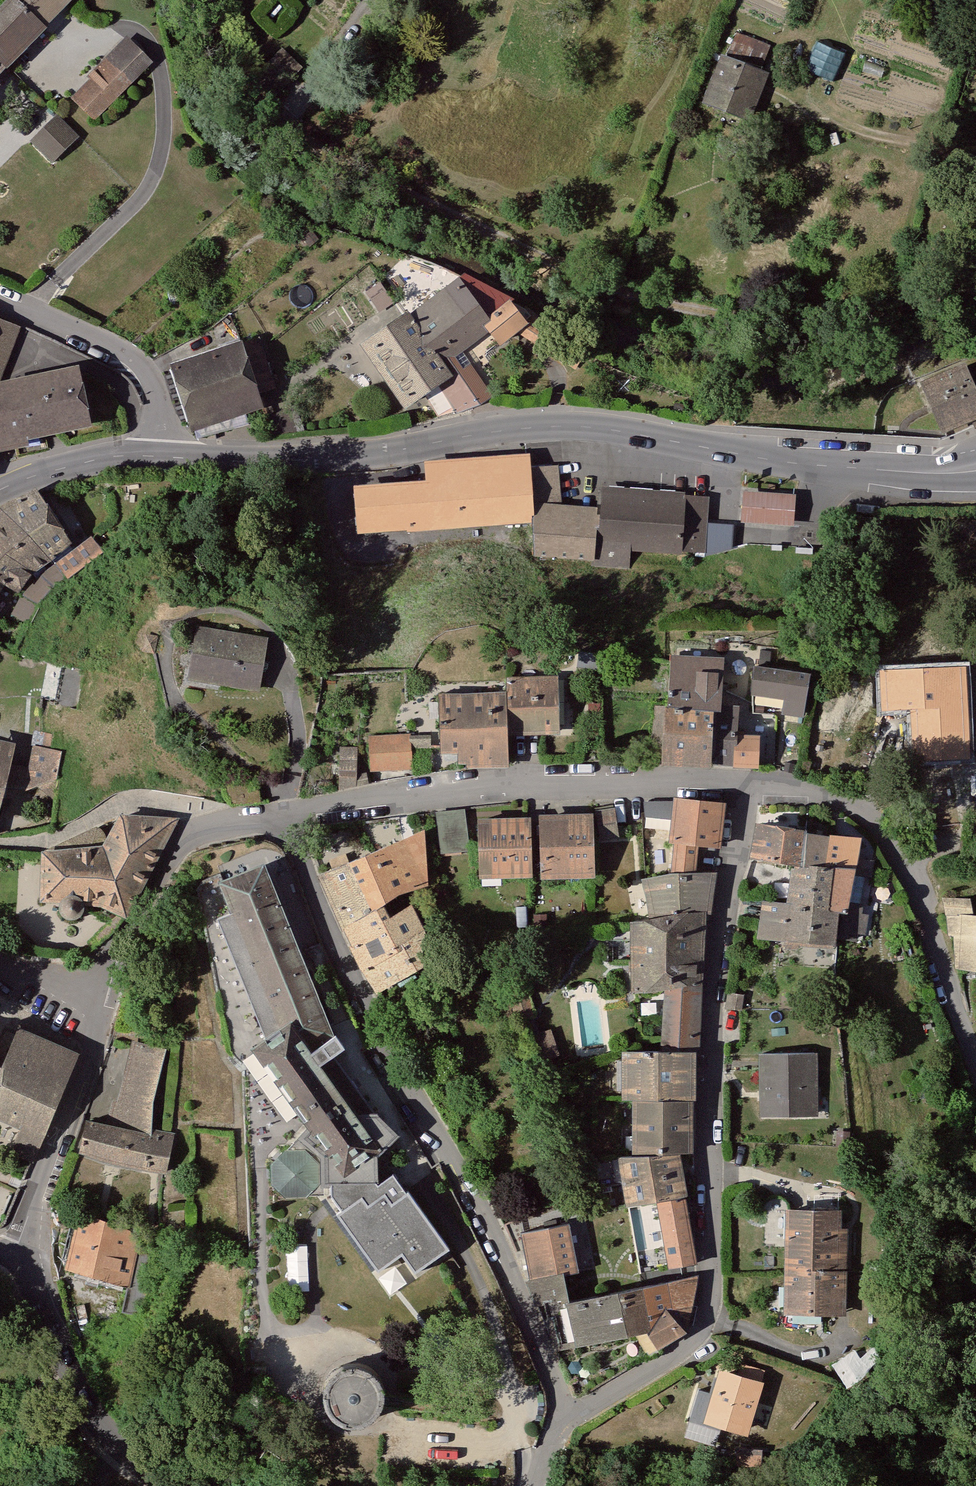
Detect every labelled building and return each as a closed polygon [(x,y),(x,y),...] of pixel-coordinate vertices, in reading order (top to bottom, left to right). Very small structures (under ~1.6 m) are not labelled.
[(0,10),(0,59),(6,66),(44,29),(42,27),(17,0),(10,0),(0,10)] [(42,27),(69,0),(17,0),(42,27)] [(737,33),(726,63),(760,76),(771,45),(737,33)] [(90,80),(70,99),(93,120),(151,61),(125,37),(86,76),(90,80)] [(282,46),(253,76),(276,98),(305,68),(282,46)] [(726,63),(709,103),(744,116),(760,76),(726,63)] [(79,136),(56,114),(30,141),(52,163),(79,136)] [(486,321),(510,304),(514,301),(462,273),(455,279),(486,321)] [(455,279),(405,316),(434,358),(482,324),(486,321),(455,279)] [(482,324),(488,331),(497,344),(524,322),(510,304),(486,321),(482,324)] [(405,316),(403,313),(359,344),(403,408),(437,384),(447,378),(434,358),(405,316)] [(584,351),(534,315),(520,329),(575,367),(584,351)] [(18,327),(0,319),(0,375),(18,327)] [(488,331),(482,324),(434,358),(447,378),(437,384),(458,413),(492,397),(460,352),(488,331)] [(257,341),(241,346),(256,390),(270,386),(257,341)] [(256,390),(241,346),(175,367),(194,428),(261,407),(256,390)] [(965,369),(960,357),(914,377),(938,431),(969,417),(973,427),(975,425),(975,364),(965,369)] [(77,364),(0,381),(0,450),(26,445),(26,439),(91,425),(77,364)] [(530,502),(528,467),(527,456),(429,463),(430,482),(357,488),(361,530),(531,517),(530,502)] [(530,502),(559,504),(556,464),(528,467),(530,502)] [(684,495),(684,491),(604,486),(602,508),(600,542),(599,544),(629,546),(629,550),(680,553),(680,550),(684,495)] [(0,504),(0,507),(51,559),(71,542),(33,488),(0,504)] [(797,526),(799,496),(746,493),(744,523),(797,526)] [(707,496),(684,495),(680,550),(703,552),(707,496)] [(600,542),(602,508),(559,504),(530,502),(531,517),(534,555),(593,560),(594,541),(600,542)] [(2,583),(21,595),(33,578),(54,562),(51,559),(0,507),(0,582),(2,583)] [(86,539),(54,562),(33,578),(21,595),(24,597),(37,604),(53,588),(100,555),(86,539)] [(599,544),(600,542),(594,541),(593,560),(592,569),(627,571),(629,550),(629,546),(599,544)] [(37,604),(24,597),(15,614),(28,620),(37,604)] [(267,636),(195,624),(186,679),(259,691),(267,636)] [(719,701),(722,654),(669,650),(666,704),(712,708),(718,708),(719,701)] [(787,693),(791,667),(752,662),(750,690),(786,695),(787,693)] [(970,754),(965,663),(901,667),(903,709),(912,709),(915,757),(970,754)] [(72,708),(80,670),(59,665),(52,704),(72,708)] [(792,666),(791,667),(787,693),(804,696),(809,668),(792,666)] [(903,709),(901,667),(881,667),(883,710),(903,709)] [(559,733),(556,675),(506,676),(506,691),(508,733),(559,733)] [(508,733),(506,691),(436,693),(439,753),(456,753),(456,762),(465,762),(465,766),(507,767),(508,733)] [(719,701),(718,708),(712,708),(710,760),(735,761),(736,730),(738,701),(719,701)] [(712,708),(666,704),(663,704),(658,760),(710,764),(710,760),(712,708)] [(30,745),(50,749),(53,734),(33,728),(28,744),(30,745)] [(757,731),(736,730),(735,761),(735,763),(756,764),(757,731)] [(410,737),(409,732),(367,735),(369,770),(412,767),(411,747),(410,737)] [(428,737),(410,737),(411,747),(428,747),(428,737)] [(4,786),(10,763),(15,742),(0,739),(0,802),(4,786)] [(30,745),(27,766),(23,787),(23,790),(57,777),(62,752),(50,749),(30,745)] [(356,772),(356,746),(339,745),(337,790),(356,786),(356,772)] [(27,766),(10,763),(4,786),(23,787),(27,766)] [(364,771),(356,772),(356,786),(366,783),(364,771)] [(732,788),(679,784),(674,830),(680,831),(678,849),(701,855),(704,835),(724,838),(732,788)] [(617,835),(612,806),(594,809),(599,838),(617,835)] [(468,849),(463,807),(434,810),(439,852),(468,849)] [(590,810),(536,811),(537,876),(592,875),(590,810)] [(123,910),(178,817),(117,814),(104,837),(100,844),(54,848),(41,848),(40,896),(62,898),(66,895),(71,894),(77,896),(97,899),(123,910)] [(529,874),(528,814),(474,815),(476,876),(529,874)] [(808,829),(754,821),(749,858),(794,865),(802,866),(807,832),(808,829)] [(100,844),(104,837),(98,826),(93,826),(54,843),(54,848),(100,844)] [(426,829),(409,835),(428,885),(426,829)] [(829,835),(807,832),(802,866),(828,867),(829,835)] [(829,833),(829,835),(828,867),(851,868),(854,857),(860,836),(829,833)] [(428,885),(409,835),(316,874),(342,931),(382,905),(400,893),(428,885)] [(873,860),(854,857),(851,868),(845,901),(859,904),(864,877),(869,878),(873,860)] [(331,1034),(262,862),(216,881),(267,1008),(252,1014),(263,1037),(265,1041),(290,1023),(309,1048),(331,1034)] [(828,867),(802,866),(794,865),(793,867),(789,867),(785,902),(789,904),(785,939),(832,943),(833,938),(836,913),(825,910),(828,867)] [(710,912),(715,867),(638,872),(644,894),(647,918),(704,913),(710,912)] [(851,868),(828,867),(825,910),(836,913),(843,914),(845,901),(851,868)] [(66,895),(62,898),(60,902),(59,907),(60,911),(62,915),(67,918),(71,918),(75,918),(79,915),(82,911),(83,907),(81,901),(77,896),(71,894),(66,895)] [(973,912),(970,897),(941,897),(945,914),(948,934),(954,934),(955,965),(975,969),(975,912),(973,912)] [(789,904),(785,902),(760,900),(755,937),(785,939),(789,904)] [(861,904),(859,904),(845,901),(843,914),(836,913),(833,938),(855,940),(856,933),(864,934),(867,913),(860,913),(861,904)] [(388,915),(382,905),(342,931),(350,945),(348,946),(359,969),(422,932),(424,930),(409,903),(388,915)] [(704,913),(647,918),(628,920),(629,993),(663,987),(700,981),(704,913)] [(436,958),(422,932),(359,969),(374,994),(436,958)] [(700,981),(663,987),(658,1050),(694,1051),(698,1051),(700,981)] [(743,994),(726,992),(723,1009),(740,1009),(743,994)] [(357,1115),(309,1048),(290,1023),(265,1041),(263,1037),(250,1047),(306,1126),(342,1176),(379,1147),(357,1115)] [(78,1053),(17,1027),(0,1066),(0,1113),(21,1122),(8,1151),(31,1160),(78,1053)] [(151,1103),(164,1048),(130,1040),(115,1101),(110,1100),(104,1122),(150,1133),(150,1128),(151,1103)] [(693,1100),(694,1051),(658,1050),(620,1050),(620,1099),(631,1099),(691,1100),(693,1100)] [(816,1054),(816,1052),(805,1052),(757,1053),(758,1063),(759,1116),(817,1115),(816,1054)] [(691,1153),(691,1100),(631,1099),(630,1155),(678,1153),(691,1153)] [(342,1176),(306,1126),(296,1136),(298,1138),(322,1156),(324,1185),(332,1185),(376,1185),(376,1178),(375,1156),(396,1135),(397,1134),(376,1112),(363,1111),(357,1115),(379,1147),(342,1176)] [(150,1133),(104,1122),(85,1118),(77,1151),(112,1162),(164,1174),(173,1133),(150,1128),(150,1133)] [(396,1135),(375,1156),(383,1163),(403,1143),(396,1135)] [(305,1197),(324,1196),(324,1185),(322,1156),(298,1138),(286,1149),(303,1149),(317,1164),(317,1185),(305,1197)] [(303,1149),(286,1149),(282,1149),(269,1163),(269,1184),(283,1197),(305,1197),(317,1185),(317,1164),(303,1149)] [(686,1197),(678,1153),(630,1155),(617,1155),(625,1207),(655,1202),(683,1197),(686,1197)] [(376,1185),(332,1185),(332,1193),(342,1207),(336,1211),(379,1269),(402,1251),(416,1270),(450,1246),(409,1189),(408,1189),(393,1171),(379,1182),(376,1178),(376,1185)] [(683,1197),(655,1202),(667,1269),(695,1263),(683,1197)] [(838,1271),(839,1209),(784,1208),(783,1270),(838,1271)] [(142,1233),(77,1211),(63,1267),(129,1288),(142,1233)] [(521,1232),(529,1278),(562,1271),(562,1274),(576,1272),(567,1224),(521,1232)] [(310,1285),(309,1242),(289,1243),(290,1285),(310,1285)] [(845,1272),(838,1271),(783,1270),(783,1313),(844,1314),(845,1272)] [(564,1302),(567,1301),(562,1274),(562,1271),(529,1278),(523,1280),(524,1284),(530,1293),(533,1305),(543,1302),(546,1316),(553,1349),(574,1345),(564,1302)] [(698,1273),(616,1290),(625,1334),(645,1330),(655,1348),(684,1330),(698,1273)] [(625,1334),(616,1290),(567,1301),(564,1302),(574,1345),(625,1334)] [(346,1361),(337,1364),(329,1370),(324,1378),(321,1387),(322,1398),(325,1407),(330,1413),(336,1418),(344,1422),(354,1423),(364,1421),(371,1417),(377,1411),(382,1404),(384,1394),(384,1384),(380,1375),(372,1367),(364,1362),(355,1360),(346,1361)] [(717,1369),(702,1423),(746,1435),(762,1382),(717,1369)] [(266,1395),(259,1407),(274,1416),(281,1404),(266,1395)] [(761,1450),(735,1449),(734,1467),(760,1468),(761,1450)]
